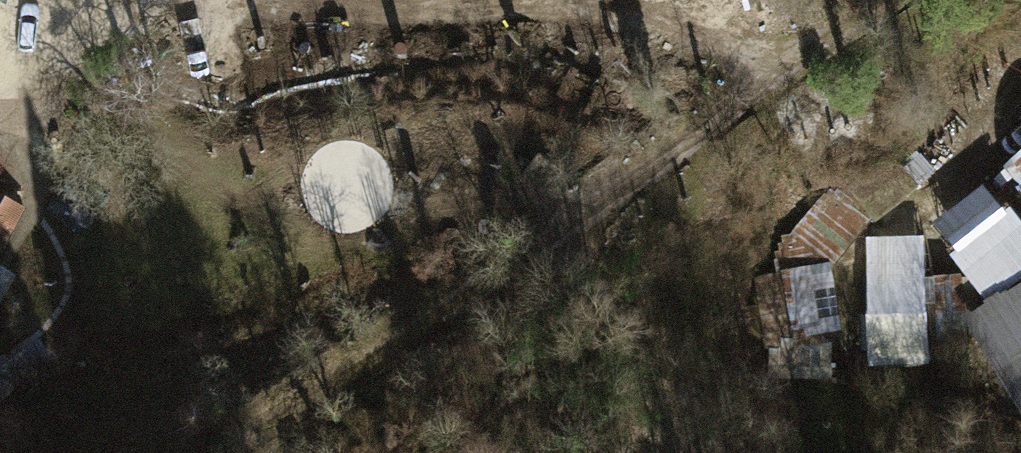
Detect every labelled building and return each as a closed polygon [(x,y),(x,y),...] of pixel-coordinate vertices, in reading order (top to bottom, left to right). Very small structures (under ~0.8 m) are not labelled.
[(211,4),(209,0),(30,0),(4,14),(51,95),(211,4)] [(1002,169),(1020,192),(1020,153),(1002,169)] [(24,211),(0,197),(0,252),(24,211)] [(944,255),(986,305),(1020,276),(1020,247),(994,214),(944,255)] [(924,236),(869,236),(868,366),(923,366),(924,236)] [(16,275),(4,269),(0,266),(0,303),(16,275)] [(835,282),(758,284),(760,373),(837,371),(835,282)] [(960,321),(1020,422),(1020,284),(960,321)]
